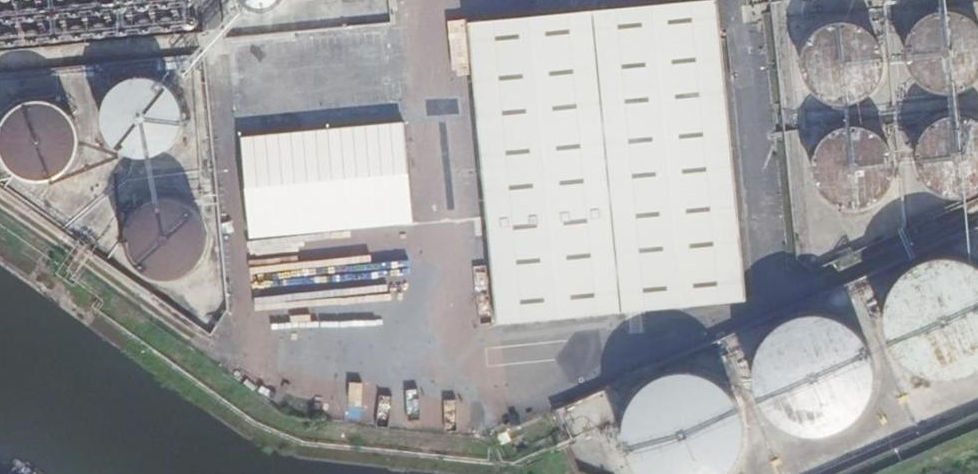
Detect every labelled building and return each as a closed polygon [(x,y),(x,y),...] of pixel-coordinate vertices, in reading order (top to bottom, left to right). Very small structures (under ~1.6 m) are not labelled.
[(89,1),(88,2),(85,7),(86,14),(92,18),(98,17),(102,12),(101,4),(95,0),(94,0),(89,1)] [(107,4),(109,12),(114,15),(122,13),(125,8),(124,2),(121,0),(110,0),(107,4)] [(128,3),(130,9),(136,12),(143,10),(146,5),(145,0),(130,0),(128,3)] [(152,6),(157,9),(163,8),(167,2),(167,0),(150,0),(152,6)] [(748,298),(720,0),(598,11),(625,309),(748,298)] [(73,1),(67,2),(66,3),(63,8),(64,15),(70,18),(75,17),(79,13),(79,5),(73,1)] [(50,4),(43,4),(42,5),(39,12),(41,17),(47,20),(53,18),(56,13),(55,7),(50,4)] [(28,7),(21,7),(20,8),(17,13),(18,19),(22,23),(30,22),(33,18),(33,11),(28,7)] [(0,9),(0,24),(2,25),(8,24),(12,18),(11,12),(7,9),(0,9)] [(598,11),(476,22),(503,320),(625,309),(598,11)] [(977,73),(977,29),(970,20),(959,14),(946,11),(934,13),(922,18),(913,27),(907,38),(904,51),(907,65),(914,77),(924,86),(937,91),(951,91),(964,87),(975,79),(977,73)] [(186,12),(181,13),(179,14),(176,21),(178,26),(183,30),(190,28),(194,21),(192,15),(186,12)] [(165,15),(158,16),(156,17),(153,22),(155,29),(160,33),(168,31),(171,25),(170,19),(165,15)] [(141,17),(135,18),(134,19),(131,24),(133,32),(138,35),(144,34),(148,29),(147,22),(141,17)] [(119,19),(113,20),(112,21),(109,26),(111,34),(118,37),(123,35),(126,30),(125,24),(119,19)] [(99,22),(91,23),(90,24),(87,29),(89,36),(94,40),(100,39),(104,32),(103,26),(99,22)] [(869,89),(876,78),(879,65),(877,52),(872,40),(863,31),(852,24),(839,22),(827,24),(815,30),(806,39),(800,50),(798,64),(801,77),(808,89),(819,97),(831,102),(845,102),(858,98),(869,89)] [(74,23),(68,24),(66,25),(63,31),(65,38),(71,41),(78,39),(81,32),(79,27),(74,23)] [(50,25),(44,26),(42,27),(39,33),(41,39),(46,42),(52,41),(57,35),(56,29),(50,25)] [(30,29),(22,29),(21,30),(18,35),(19,41),(25,46),(31,45),(35,40),(34,33),(30,29)] [(1,31),(0,32),(0,46),(4,48),(10,47),(14,42),(13,35),(9,30),(1,31)] [(232,46),(239,124),(388,113),(382,35),(232,46)] [(170,141),(177,129),(180,115),(178,103),(172,91),(163,82),(152,77),(139,75),(127,77),(115,82),(106,91),(101,103),(99,116),(102,130),(109,142),(120,150),(133,155),(147,155),(160,150),(170,141)] [(69,166),(75,154),(77,142),(75,128),(68,116),(58,107),(46,102),(32,101),(19,105),(8,113),(0,124),(0,125),(0,156),(2,162),(11,172),(22,178),(35,181),(47,180),(59,175),(69,166)] [(973,122),(960,117),(946,116),(933,120),(921,128),(913,139),(910,152),(910,165),(915,178),(924,188),(935,194),(947,198),(961,196),(973,191),(977,186),(977,127),(973,122)] [(407,124),(244,138),(252,240),(417,224),(407,124)] [(883,192),(890,180),(892,167),(890,154),(885,143),(876,134),(865,129),(853,126),(840,128),(829,134),(820,142),(814,153),(812,167),(814,180),(821,192),(832,201),(845,206),(859,206),(872,201),(883,192)] [(188,271),(198,262),(204,250),(206,238),(204,224),(197,212),(187,203),(174,198),(160,197),(147,201),(135,210),(128,221),(125,234),(126,247),(131,259),(139,269),(151,275),(163,278),(176,276),(188,271)] [(884,339),(894,357),(910,370),(928,376),(946,377),(963,372),(977,363),(977,273),(968,265),(948,259),(928,259),(908,267),(893,280),(883,298),(880,319),(884,339)] [(755,371),(757,390),(764,407),(777,421),(794,431),(814,435),(834,431),(852,421),(865,406),(872,387),(873,367),(866,347),(855,332),(839,322),(821,317),(802,318),(784,325),(769,337),(759,353),(755,371)] [(726,468),(736,452),(741,434),(738,413),(730,395),(715,381),(697,372),(677,370),(657,375),(640,386),(628,403),(622,421),(622,440),(629,458),(641,473),(642,473),(719,473),(726,468)]
